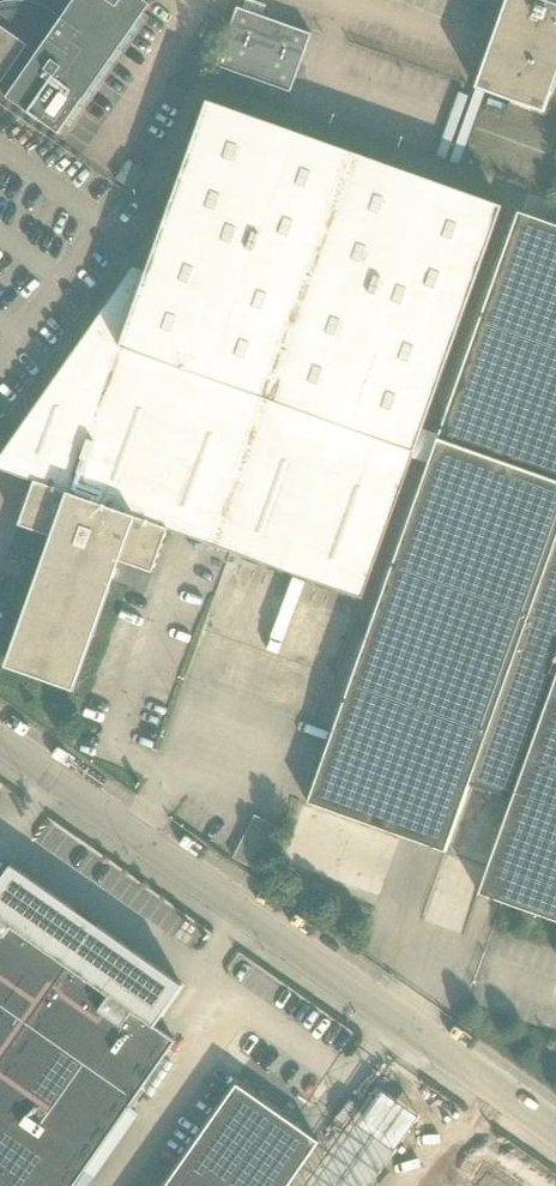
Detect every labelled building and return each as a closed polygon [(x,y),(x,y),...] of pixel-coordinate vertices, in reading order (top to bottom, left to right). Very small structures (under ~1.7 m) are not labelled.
[(8,97),(7,98),(28,113),(38,121),(38,120),(60,135),(150,5),(143,0),(75,0),(57,26),(47,18),(35,12),(36,8),(25,5),(24,9),(11,9),(0,12),(0,91),(8,97)] [(475,89),(476,90),(486,93),(492,95),(544,113),(555,81),(555,0),(507,0),(475,89)] [(216,66),(291,93),(311,34),(237,8),(216,66)] [(6,448),(0,457),(0,470),(34,482),(18,526),(53,538),(51,543),(49,543),(48,544),(46,544),(46,545),(45,546),(45,547),(45,548),(45,549),(45,550),(45,551),(46,552),(48,554),(8,666),(72,689),(112,577),(115,577),(116,576),(118,575),(118,574),(119,573),(119,572),(119,571),(118,568),(116,566),(118,561),(152,574),(168,530),(362,600),(502,207),(207,102),(146,272),(133,267),(6,448)] [(518,212),(308,803),(445,852),(470,785),(512,800),(479,894),(555,922),(555,225),(518,212)] [(441,856),(304,807),(284,862),(422,911),(428,893),(441,856)] [(230,853),(254,869),(280,828),(256,813),(230,853)] [(175,1042),(154,1027),(183,986),(96,925),(95,927),(89,924),(90,923),(90,922),(90,920),(90,919),(90,918),(89,917),(89,916),(88,916),(87,915),(86,915),(85,914),(83,915),(82,915),(81,915),(80,917),(75,914),(77,912),(11,866),(0,881),(0,1185),(74,1185),(175,1042)] [(319,1143),(237,1085),(223,1105),(166,1185),(289,1185),(319,1143)] [(381,1086),(356,1120),(398,1150),(423,1116),(381,1086)] [(356,1120),(341,1142),(383,1172),(398,1150),(356,1120)] [(326,1164),(357,1185),(373,1185),(383,1172),(341,1142),(326,1164)] [(469,1185),(519,1185),(486,1163),(469,1185)] [(310,1185),(312,1185),(357,1185),(326,1164),(310,1185)]
